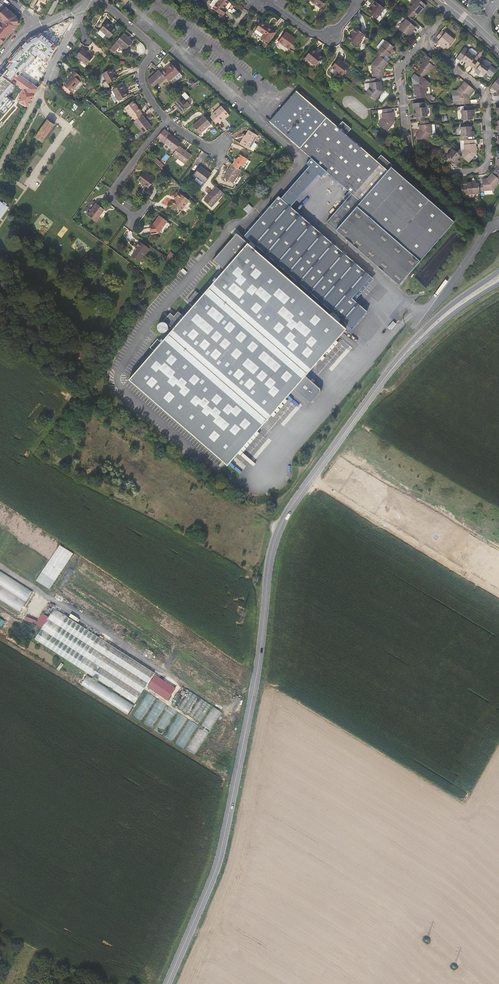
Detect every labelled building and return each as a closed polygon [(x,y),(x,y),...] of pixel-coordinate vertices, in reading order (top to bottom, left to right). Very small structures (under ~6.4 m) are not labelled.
[(213,8),(223,15),(227,10),(224,9),(229,2),(226,0),(219,0),(213,8)] [(321,9),(328,0),(310,0),(321,9)] [(406,15),(408,17),(411,20),(416,14),(418,16),(426,7),(419,0),(416,0),(414,2),(415,3),(413,6),(412,6),(410,9),(411,10),(406,15)] [(373,2),(365,13),(374,20),(383,9),(373,2)] [(12,31),(16,26),(17,18),(3,7),(0,10),(0,45),(12,31)] [(411,31),(414,28),(412,26),(415,23),(411,20),(408,17),(405,20),(406,21),(398,29),(405,35),(406,34),(409,37),(413,33),(411,31)] [(262,36),(269,41),(276,31),(261,21),(257,27),(254,31),(262,36)] [(113,28),(107,22),(98,33),(103,38),(106,35),(109,38),(116,30),(113,28)] [(456,25),(453,28),(460,34),(463,30),(456,25)] [(354,27),(345,38),(355,46),(363,34),(354,27)] [(286,29),(279,40),(289,47),(296,38),(290,33),(291,32),(286,29)] [(445,34),(442,32),(438,38),(441,40),(438,43),(441,45),(442,44),(449,49),(455,41),(445,33),(445,34)] [(0,73),(0,112),(2,114),(13,102),(8,96),(17,86),(22,88),(16,101),(28,107),(38,88),(19,74),(36,55),(46,64),(58,46),(41,33),(26,40),(8,61),(9,62),(0,73)] [(123,34),(116,42),(120,45),(126,50),(133,42),(130,40),(128,38),(123,34)] [(379,51),(377,55),(378,56),(383,60),(386,56),(388,58),(390,55),(389,54),(394,48),(386,42),(385,43),(382,41),(376,48),(379,51)] [(313,47),(306,56),(317,64),(324,56),(313,47)] [(82,48),(76,57),(87,65),(93,57),(82,48)] [(470,65),(473,68),(475,64),(480,58),(477,56),(476,57),(475,56),(468,51),(464,48),(457,58),(461,61),(462,60),(466,63),(466,62),(470,65)] [(421,67),(417,72),(421,76),(423,77),(427,72),(428,73),(436,63),(427,55),(424,59),(425,60),(423,63),(422,63),(419,66),(421,67)] [(383,69),(388,63),(387,63),(383,60),(378,56),(371,65),(372,75),(375,75),(375,80),(379,79),(382,79),(382,74),(382,70),(383,69)] [(336,58),(329,68),(341,77),(348,68),(336,58)] [(491,67),(483,61),(483,60),(480,58),(475,64),(478,67),(477,69),(481,72),(480,73),(484,76),(486,72),(492,77),(497,70),(491,66),(491,67)] [(166,79),(168,81),(179,72),(171,64),(160,73),(166,79)] [(481,72),(477,69),(478,67),(475,64),(473,68),(472,69),(475,71),(474,72),(478,75),(480,73),(481,72)] [(111,69),(102,74),(108,84),(117,79),(114,73),(113,73),(111,69)] [(160,73),(158,70),(147,79),(154,88),(166,79),(160,73)] [(80,81),(83,78),(75,71),(71,74),(73,75),(64,86),(71,92),(72,92),(75,89),(74,88),(80,82),(80,81)] [(416,95),(417,99),(426,98),(426,95),(425,94),(426,94),(426,89),(430,83),(423,77),(421,76),(420,78),(415,74),(412,78),(412,84),(414,85),(414,89),(415,89),(415,91),(414,91),(415,95),(416,95)] [(371,90),(366,96),(375,103),(382,93),(382,89),(381,89),(381,87),(382,87),(381,84),(379,84),(379,79),(375,80),(370,80),(371,90)] [(453,91),(454,105),(468,104),(467,100),(468,100),(468,95),(473,89),(465,82),(457,91),(453,91)] [(248,83),(245,87),(255,95),(258,92),(248,83)] [(71,92),(64,86),(61,89),(68,96),(71,92)] [(127,94),(123,87),(115,91),(120,103),(129,99),(127,94)] [(398,253),(414,267),(420,259),(431,246),(453,221),(422,195),(390,167),(391,165),(379,155),(375,160),(346,135),(350,129),(340,121),(336,126),(296,92),(269,123),(309,158),(305,164),(308,167),(304,171),(309,175),(313,179),(317,175),(320,177),(325,172),(350,194),(342,204),(347,209),(398,253)] [(189,106),(180,95),(173,102),(175,105),(182,112),(189,106)] [(127,109),(137,122),(145,115),(144,113),(145,112),(137,102),(127,109)] [(416,117),(417,121),(420,121),(424,121),(424,117),(427,116),(426,107),(425,107),(425,102),(413,103),(413,108),(415,108),(416,113),(417,113),(417,117),(416,117)] [(180,114),(182,112),(175,105),(174,106),(180,114)] [(208,117),(214,123),(216,121),(217,122),(226,114),(219,106),(210,114),(211,114),(208,117)] [(465,110),(461,111),(462,120),(464,120),(470,119),(473,119),(472,114),(471,114),(471,110),(472,110),(472,106),(464,106),(465,110)] [(391,110),(382,111),(383,115),(382,115),(382,120),(378,126),(387,133),(394,124),(394,119),(393,119),(392,118),(393,117),(393,114),(391,114),(391,110)] [(145,115),(137,122),(146,134),(155,128),(145,115)] [(202,116),(191,126),(198,134),(209,124),(208,123),(203,117),(202,116)] [(36,137),(43,142),(51,130),(55,124),(48,119),(36,137)] [(424,121),(420,121),(421,125),(420,125),(421,130),(420,130),(415,136),(424,143),(432,134),(432,133),(431,125),(431,124),(428,124),(428,120),(424,121)] [(202,135),(213,127),(211,125),(201,133),(202,135)] [(461,137),(460,137),(460,141),(464,141),(468,140),(468,136),(471,136),(471,131),(471,126),(469,126),(462,127),(460,127),(461,137)] [(181,145),(183,142),(169,132),(164,128),(158,137),(163,141),(177,151),(181,145)] [(252,143),(256,136),(247,131),(239,144),(248,149),(251,151),(252,151),(255,146),(255,144),(252,143)] [(464,150),(460,155),(461,156),(468,162),(476,154),(476,149),(475,149),(475,148),(476,148),(475,144),(474,144),(474,140),(468,140),(464,141),(465,144),(464,144),(464,150)] [(177,151),(175,154),(181,158),(179,160),(179,162),(184,165),(186,165),(188,163),(194,155),(181,145),(177,151)] [(447,162),(449,164),(452,161),(454,163),(457,159),(458,160),(461,156),(460,155),(457,152),(453,149),(446,156),(443,158),(444,159),(447,162)] [(235,161),(233,165),(239,168),(241,164),(244,166),(248,158),(240,154),(236,161),(235,161)] [(233,165),(232,164),(225,177),(234,182),(241,170),(239,168),(233,165)] [(195,177),(205,184),(211,176),(201,168),(195,177)] [(309,175),(304,171),(281,199),(278,196),(245,236),(239,231),(216,259),(227,268),(190,312),(186,316),(134,378),(233,462),(290,395),(305,408),(309,408),(316,400),(315,397),(300,383),(339,338),(342,341),(353,329),(365,314),(368,311),(354,298),(372,275),(354,260),(322,233),(291,206),(313,179),(309,175)] [(146,172),(141,180),(152,188),(157,180),(146,172)] [(493,190),(498,183),(498,179),(496,176),(492,173),(487,179),(487,180),(482,180),(483,184),(479,184),(479,192),(483,191),(484,191),(492,190),(493,190)] [(479,193),(479,192),(479,184),(476,184),(471,184),(471,183),(467,183),(467,186),(463,186),(463,193),(467,193),(468,194),(479,193)] [(225,194),(217,187),(206,201),(214,208),(225,194)] [(179,200),(175,206),(184,212),(192,200),(183,193),(179,199),(179,200)] [(9,211),(7,210),(10,207),(5,203),(3,207),(0,205),(0,223),(9,211)] [(248,212),(252,207),(249,204),(244,209),(248,212)] [(407,274),(414,267),(398,253),(347,209),(342,204),(327,223),(363,254),(398,284),(407,274)] [(97,205),(89,217),(98,224),(101,219),(100,218),(105,211),(97,205)] [(152,226),(153,236),(161,235),(170,223),(162,217),(155,226),(152,226)] [(141,249),(134,259),(142,264),(152,250),(142,243),(139,248),(141,249)] [(190,305),(185,302),(179,302),(175,307),(175,313),(180,317),(186,316),(190,312),(190,305)] [(37,580),(51,589),(73,552),(59,544),(37,580)] [(96,580),(99,576),(80,565),(78,569),(96,580)] [(0,571),(0,600),(20,612),(33,591),(0,571)] [(135,705),(156,672),(50,602),(29,636),(135,705)] [(147,687),(168,700),(176,687),(155,674),(147,687)] [(87,675),(81,685),(128,714),(134,704),(87,675)] [(147,692),(134,716),(142,720),(155,696),(147,692)] [(152,727),(166,704),(159,700),(153,709),(152,709),(144,723),(152,727)] [(154,729),(162,734),(177,711),(169,706),(154,729)]
